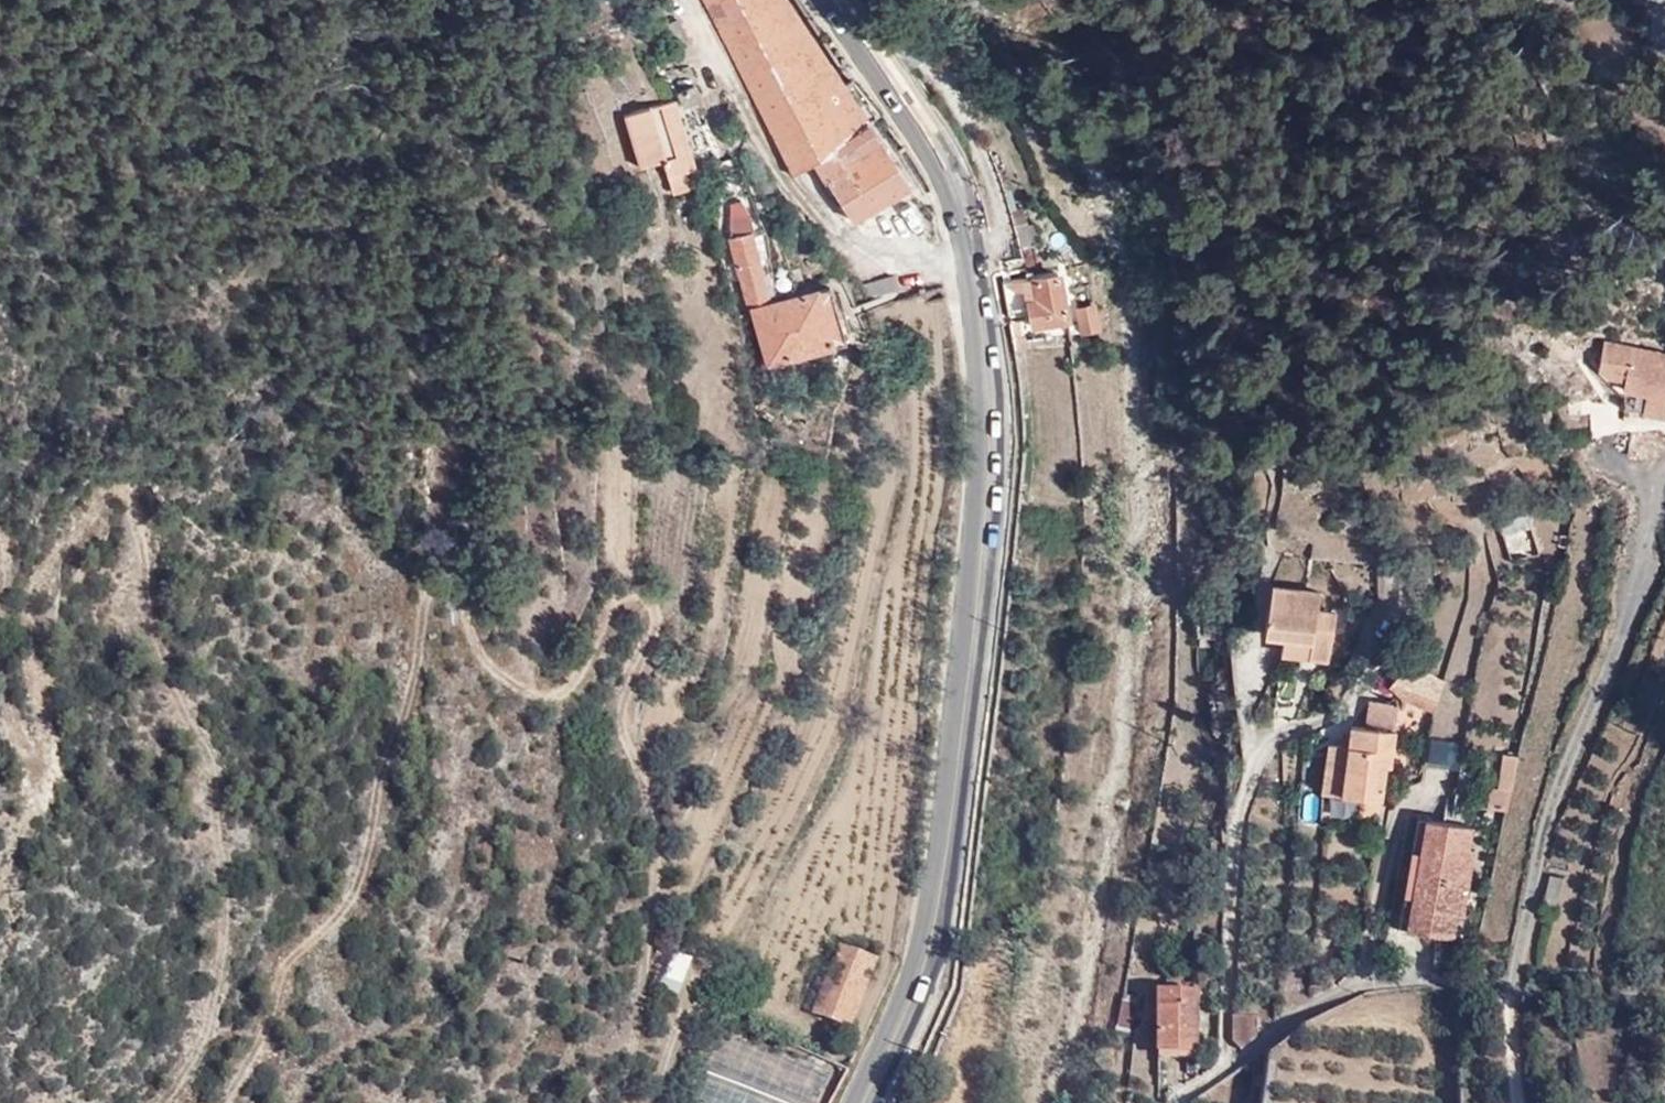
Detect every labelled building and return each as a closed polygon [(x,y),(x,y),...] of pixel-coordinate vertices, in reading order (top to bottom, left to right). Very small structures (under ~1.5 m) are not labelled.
[(831,83),(800,36),(777,0),(676,0),(707,56),(775,186),(792,176),(830,146),(798,109),(831,83)] [(856,126),(862,121),(859,118),(831,83),(798,109),(830,146),(856,126)] [(681,179),(679,172),(682,171),(660,113),(660,111),(659,111),(657,105),(634,113),(635,118),(608,126),(621,178),(623,178),(629,176),(638,219),(660,214),(658,209),(679,204),(670,182),(681,179)] [(896,188),(856,126),(830,146),(792,176),(838,234),(896,188)] [(1022,241),(1023,246),(1038,243),(1035,224),(1029,225),(1028,220),(1025,206),(1014,208),(1018,222),(1022,241)] [(1017,243),(1022,241),(1018,222),(1013,224),(1017,243)] [(747,317),(773,306),(762,263),(756,266),(747,244),(725,254),(747,317)] [(1059,271),(1013,281),(1015,292),(1024,290),(1034,330),(1071,321),(1059,271)] [(851,293),(858,310),(894,299),(887,282),(851,293)] [(818,296),(773,306),(747,317),(766,367),(835,347),(818,296)] [(1098,302),(1075,303),(1077,333),(1100,331),(1098,302)] [(1605,343),(1600,367),(1664,380),(1664,355),(1605,343)] [(1530,542),(1509,542),(1508,569),(1531,569),(1530,542)] [(1321,594),(1273,585),(1264,633),(1285,637),(1283,652),(1326,659),(1334,613),(1318,610),(1321,594)] [(1397,698),(1408,704),(1408,706),(1414,706),(1434,717),(1444,680),(1413,662),(1388,685),(1397,698)] [(1394,705),(1368,701),(1367,725),(1351,723),(1348,745),(1328,742),(1321,792),(1380,800),(1394,705)] [(1488,807),(1507,812),(1517,756),(1503,753),(1496,787),(1492,786),(1488,807)] [(1300,818),(1315,818),(1316,794),(1301,794),(1300,818)] [(1474,829),(1425,820),(1407,927),(1455,935),(1474,829)] [(1563,882),(1549,877),(1542,911),(1555,915),(1563,882)] [(1357,940),(1344,938),(1342,955),(1355,957),(1357,940)] [(874,964),(841,950),(815,1017),(847,1030),(874,964)] [(1198,1054),(1198,991),(1157,992),(1158,1054),(1198,1054)]
